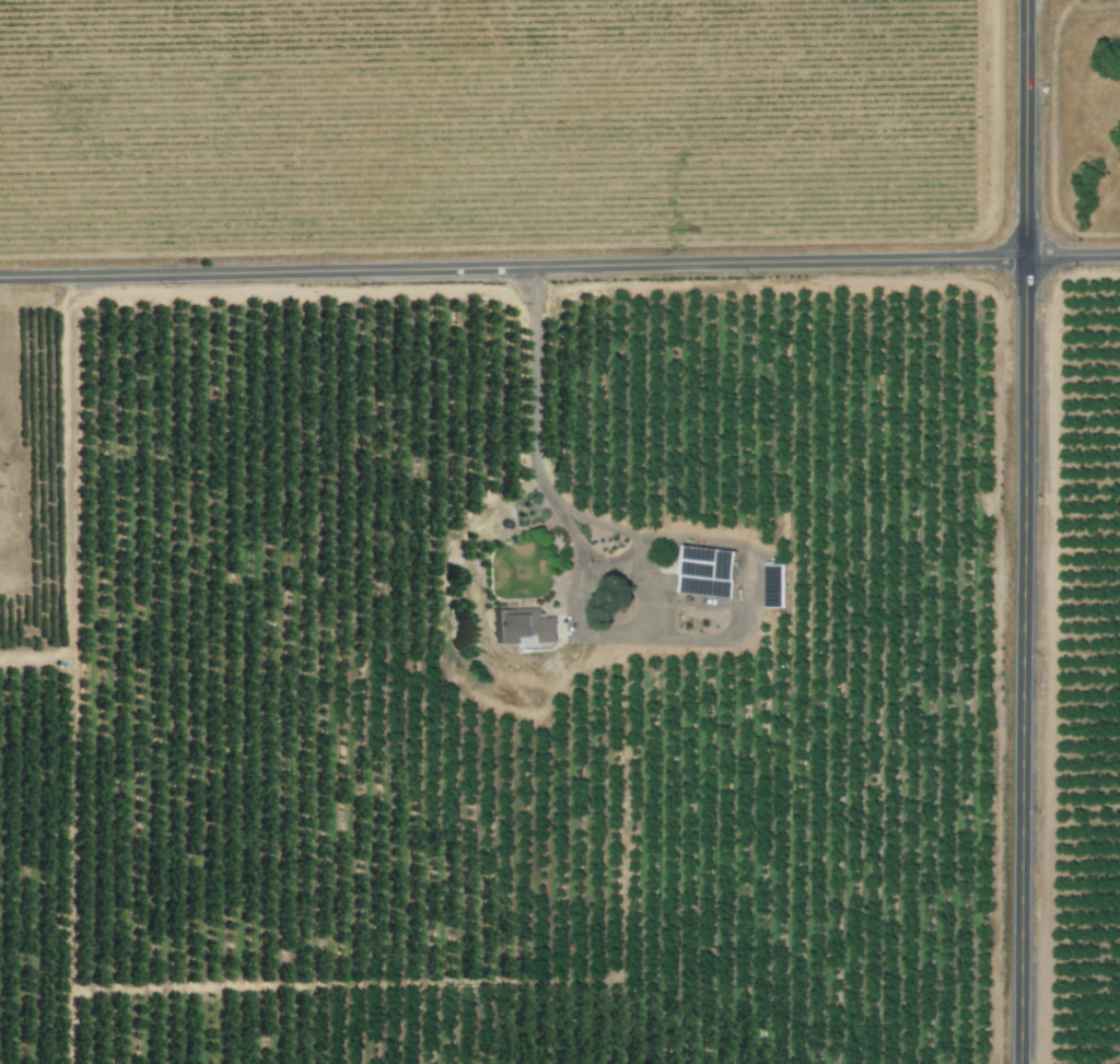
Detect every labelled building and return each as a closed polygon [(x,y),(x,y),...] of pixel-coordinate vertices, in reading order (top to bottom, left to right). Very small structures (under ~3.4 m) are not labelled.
[(742,552),(688,546),(683,593),(737,598),(742,552)] [(498,610),(499,642),(543,639),(543,642),(559,640),(558,617),(543,617),(542,608),(498,610)]
